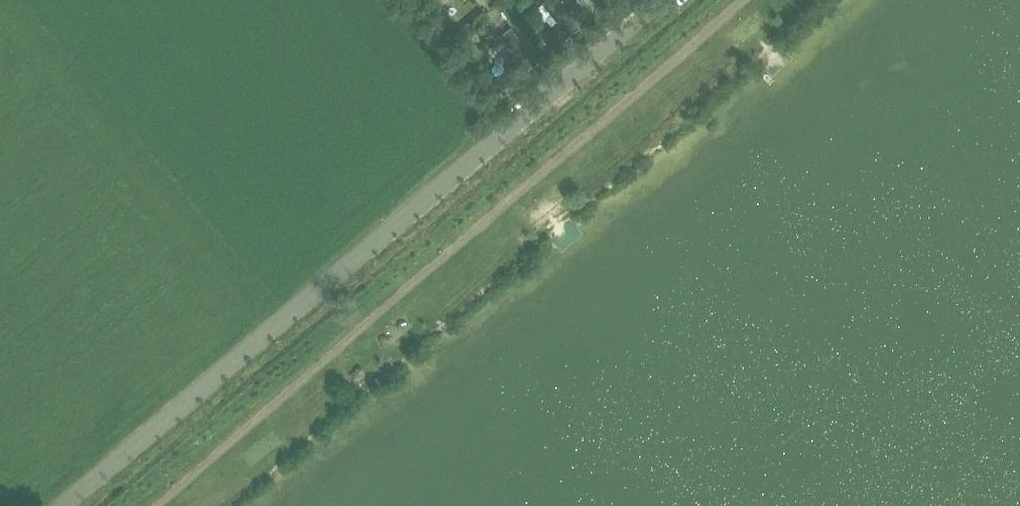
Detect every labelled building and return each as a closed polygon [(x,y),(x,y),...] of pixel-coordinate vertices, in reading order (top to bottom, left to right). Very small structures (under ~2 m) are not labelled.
[(435,11),(447,1),(446,0),(426,0),(435,11)] [(554,48),(581,25),(561,0),(544,0),(541,3),(542,4),(532,12),(541,24),(547,21),(552,27),(543,34),(554,48)] [(505,68),(515,82),(540,62),(512,27),(500,36),(517,58),(505,68)] [(462,41),(461,45),(464,48),(468,49),(472,47),(472,43),(470,39),(466,38),(462,41)]
